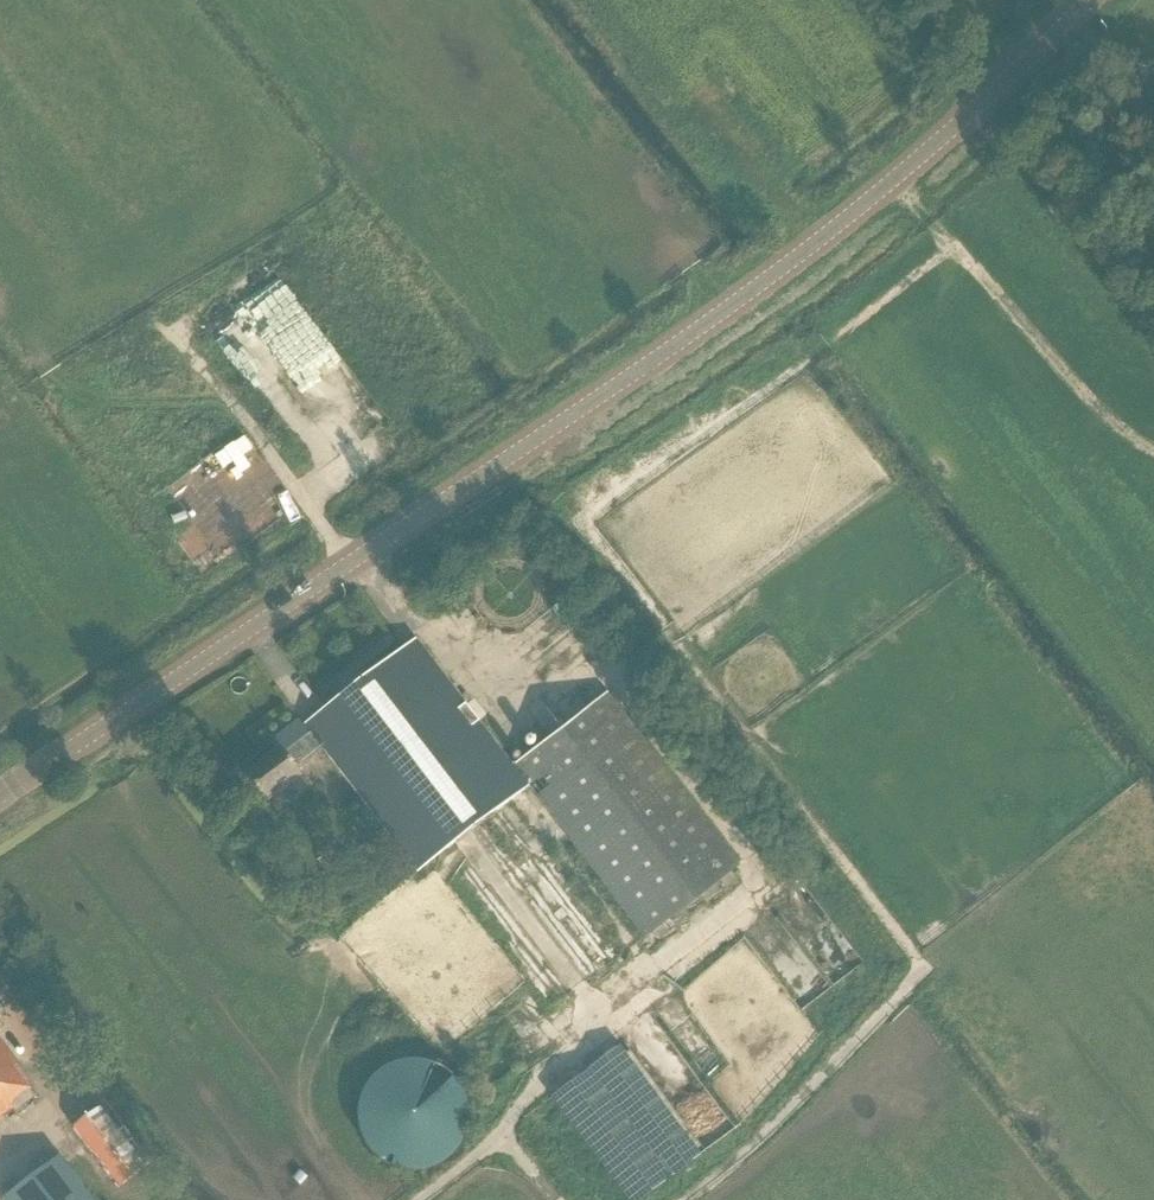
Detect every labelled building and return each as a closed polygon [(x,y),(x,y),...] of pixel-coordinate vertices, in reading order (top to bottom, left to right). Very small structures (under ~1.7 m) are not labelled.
[(264,313),(330,418),(370,393),(327,325),(309,337),(307,334),(293,342),(275,314),(297,301),(288,287),(273,297),(278,304),(264,313)] [(607,694),(534,750),(513,766),(416,640),(305,726),(311,734),(284,754),(281,749),(245,776),(265,803),(300,776),(297,771),(323,751),(419,874),(435,862),(550,1010),(739,865),(607,694)] [(476,705),(486,698),(469,675),(460,682),(476,705)] [(690,1149),(734,1119),(690,1054),(688,1049),(663,1011),(631,1021),(643,1059),(629,1038),(610,1044),(590,1058),(591,1061),(661,1166),(692,1156),(690,1149)] [(13,1108),(16,1111),(34,1097),(13,1069),(18,1065),(0,1041),(0,1118),(13,1108)] [(468,1104),(464,1094),(459,1084),(452,1076),(444,1069),(434,1064),(424,1060),(413,1059),(402,1060),(391,1064),(382,1069),(373,1076),(366,1084),(361,1094),(358,1104),(357,1115),(358,1126),(361,1136),(366,1146),(373,1154),(382,1161),(392,1167),(402,1170),(413,1171),(424,1170),(434,1166),(444,1161),(452,1154),(459,1146),(464,1136),(468,1126),(469,1115),(468,1104)] [(94,1094),(68,1114),(110,1171),(137,1151),(94,1094)] [(634,1140),(614,1153),(631,1178),(652,1165),(634,1140)] [(0,1199),(93,1199),(58,1154),(0,1198),(0,1199)]
